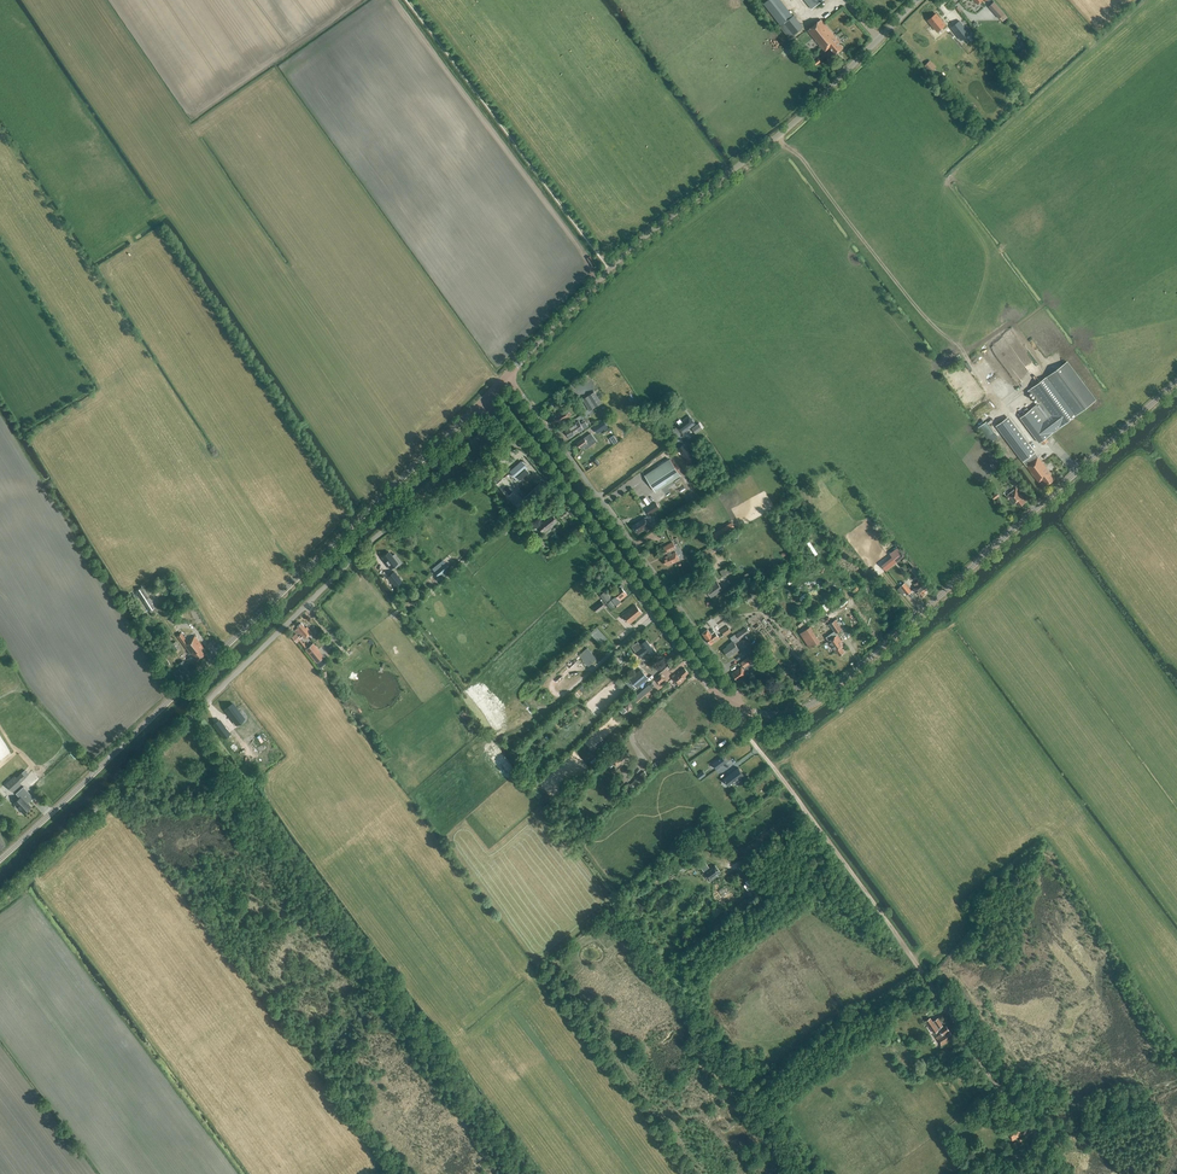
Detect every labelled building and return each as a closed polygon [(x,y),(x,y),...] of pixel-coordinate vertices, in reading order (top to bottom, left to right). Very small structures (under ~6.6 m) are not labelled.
[(779,5),(782,9),(781,10),(785,15),(788,13),(787,11),(801,0),(786,0),(779,5)] [(999,18),(1004,14),(994,2),(989,6),(999,18)] [(796,35),(811,23),(801,10),(791,18),(793,20),(787,24),(796,35)] [(936,14),(928,20),(937,31),(945,25),(936,14)] [(843,48),(839,43),(840,42),(822,19),(808,30),(825,51),(830,47),(836,54),(843,48)] [(969,32),(960,20),(951,27),(960,39),(969,32)] [(825,54),(819,60),(822,62),(828,57),(825,54)] [(930,60),(924,66),(931,72),(936,67),(930,60)] [(1035,338),(1040,352),(1046,350),(1042,339),(1040,340),(1038,336),(1035,338)] [(989,349),(1010,380),(1017,375),(996,344),(989,349)] [(974,354),(977,360),(983,357),(980,351),(974,354)] [(1042,402),(1039,404),(1025,414),(1021,417),(1040,443),(1096,401),(1067,362),(1032,388),(1042,402)] [(583,400),(589,410),(601,403),(595,392),(583,400)] [(1025,398),(1019,404),(1024,410),(1030,403),(1025,398)] [(561,424),(573,417),(567,407),(549,417),(554,425),(559,421),(561,424)] [(695,424),(691,419),(689,416),(683,421),(684,422),(679,426),(682,430),(684,432),(695,424)] [(1054,480),(1050,475),(1051,474),(1038,457),(1008,417),(996,426),(1026,466),(1038,482),(1042,479),(1047,485),(1054,480)] [(593,427),(597,433),(607,426),(603,420),(593,427)] [(570,438),(584,429),(579,421),(565,430),(570,438)] [(696,434),(703,428),(699,423),(692,428),(696,434)] [(596,441),(591,433),(584,438),(577,443),(580,448),(583,446),(585,449),(596,441)] [(684,444),(678,448),(689,463),(695,459),(684,444)] [(645,476),(655,491),(680,475),(670,459),(645,476)] [(516,478),(517,476),(521,480),(528,473),(525,470),(527,468),(522,462),(511,472),(516,478)] [(1020,507),(1026,502),(1016,488),(1006,496),(1013,505),(1016,502),(1020,507)] [(535,494),(532,491),(516,505),(519,508),(535,494)] [(650,514),(659,508),(656,503),(646,509),(650,514)] [(544,533),(558,522),(553,516),(547,521),(546,520),(538,526),(544,533)] [(647,517),(645,518),(645,517),(632,526),(637,533),(645,528),(647,532),(652,529),(649,525),(650,525),(647,521),(649,520),(649,519),(648,517),(647,517)] [(530,534),(537,527),(532,521),(525,527),(530,534)] [(556,533),(558,531),(555,528),(553,530),(555,533),(553,536),(559,544),(563,541),(556,533)] [(646,537),(653,547),(658,543),(655,539),(661,535),(657,530),(646,537)] [(667,553),(668,556),(662,559),(665,565),(667,564),(667,566),(679,561),(675,553),(671,555),(669,552),(675,549),(672,543),(662,547),(666,554),(667,553)] [(894,559),(884,566),(887,569),(896,562),(904,556),(897,548),(889,553),(894,559)] [(389,552),(382,557),(386,561),(385,562),(390,569),(395,565),(396,566),(401,563),(394,554),(393,556),(392,556),(389,552)] [(710,556),(710,555),(708,552),(702,557),(708,567),(714,563),(710,556)] [(407,571),(411,569),(409,566),(405,560),(401,564),(407,571)] [(698,575),(703,572),(699,565),(693,569),(696,573),(698,575)] [(723,577),(733,572),(730,566),(720,571),(723,577)] [(395,571),(403,582),(409,578),(401,567),(395,571)] [(395,587),(402,581),(394,571),(387,576),(395,587)] [(422,580),(428,587),(438,579),(433,572),(422,580)] [(924,593),(926,591),(926,590),(927,589),(921,582),(920,583),(918,580),(913,583),(916,587),(914,588),(921,597),(925,594),(924,593)] [(711,597),(722,589),(717,582),(706,591),(711,597)] [(907,595),(912,591),(905,583),(900,586),(907,595)] [(142,587),(155,608),(160,605),(147,584),(142,587)] [(165,597),(170,594),(165,586),(160,589),(165,597)] [(150,611),(155,607),(142,587),(136,590),(150,611)] [(620,600),(627,595),(622,588),(615,594),(616,596),(612,600),(617,606),(621,602),(620,600)] [(832,600),(838,595),(834,590),(828,594),(832,600)] [(606,603),(611,598),(605,591),(600,596),(606,603)] [(597,613),(606,606),(602,601),(593,608),(597,613)] [(612,611),(616,608),(611,601),(607,604),(612,611)] [(771,604),(768,606),(776,618),(782,625),(785,623),(777,613),(771,604)] [(637,617),(642,613),(636,605),(624,615),(622,617),(625,620),(627,619),(631,623),(637,618),(637,617)] [(835,633),(841,629),(835,620),(829,624),(835,633)] [(304,643),(300,639),(303,636),(305,639),(312,633),(307,627),(305,628),(301,623),(297,626),(298,628),(296,629),(301,635),(296,639),(316,663),(317,662),(320,666),(326,661),(323,657),(324,656),(313,643),(308,647),(304,643)] [(724,636),(731,631),(727,626),(721,631),(724,636)] [(809,627),(800,633),(810,648),(819,642),(809,627)] [(590,633),(600,645),(604,642),(607,639),(597,628),(590,633)] [(746,628),(736,635),(740,639),(749,632),(746,628)] [(711,644),(720,638),(714,630),(710,632),(708,629),(702,633),(711,644)] [(833,632),(826,637),(835,651),(836,650),(839,655),(844,652),(841,647),(844,645),(837,635),(836,636),(833,632)] [(188,641),(182,633),(181,633),(177,636),(192,656),(188,659),(190,661),(194,658),(196,661),(205,655),(200,649),(203,647),(195,636),(188,641)] [(729,645),(727,647),(723,650),(729,657),(739,649),(735,643),(738,641),(734,635),(730,638),(733,641),(728,645),(729,645)] [(641,658),(646,654),(649,658),(656,652),(653,648),(652,649),(646,640),(640,645),(638,642),(632,647),(636,653),(637,652),(641,658)] [(175,651),(180,648),(176,642),(171,646),(175,651)] [(597,659),(587,648),(579,655),(589,666),(597,659)] [(751,656),(748,658),(741,663),(744,667),(754,661),(751,656)] [(182,669),(187,666),(184,661),(178,664),(182,669)] [(738,681),(747,674),(741,667),(732,673),(738,681)] [(684,676),(688,673),(684,668),(676,675),(675,674),(672,677),(673,678),(672,678),(678,686),(686,678),(684,676)] [(576,679),(579,672),(573,670),(570,676),(576,679)] [(647,678),(640,670),(629,680),(637,688),(647,678)] [(659,685),(665,679),(661,674),(655,680),(659,685)] [(653,689),(649,685),(633,698),(637,703),(653,689)] [(231,702),(223,708),(233,722),(241,715),(231,702)] [(231,723),(233,722),(229,717),(228,717),(224,712),(219,715),(220,716),(218,718),(225,728),(229,724),(230,725),(232,724),(231,723)] [(476,729),(483,725),(480,720),(473,724),(476,729)] [(216,729),(222,736),(228,732),(223,725),(216,729)] [(229,744),(235,740),(231,735),(226,739),(229,744)] [(617,767),(628,757),(627,755),(628,754),(625,750),(619,754),(618,753),(610,759),(617,767)] [(712,764),(717,769),(726,762),(722,756),(712,764)] [(738,768),(724,779),(729,786),(744,775),(738,768)] [(703,770),(697,775),(700,779),(706,774),(703,770)] [(14,776),(5,784),(12,791),(21,783),(14,776)] [(14,806),(17,809),(18,808),(24,814),(32,807),(28,803),(30,801),(23,792),(19,796),(20,798),(13,803),(15,805),(14,806)] [(699,841),(695,843),(701,851),(705,848),(699,841)] [(703,859),(698,863),(705,872),(703,873),(709,881),(715,877),(715,876),(721,872),(715,865),(710,869),(703,859)] [(672,876),(676,871),(672,867),(667,871),(672,876)] [(723,909),(731,900),(728,897),(720,906),(723,909)] [(941,1046),(953,1039),(951,1037),(953,1036),(946,1026),(944,1027),(938,1018),(933,1021),(930,1017),(925,1021),(928,1027),(930,1026),(934,1033),(939,1030),(941,1034),(936,1037),(941,1046)] [(1012,1141),(1022,1134),(1017,1127),(1012,1131),(1011,1130),(1007,1133),(1012,1141)]
